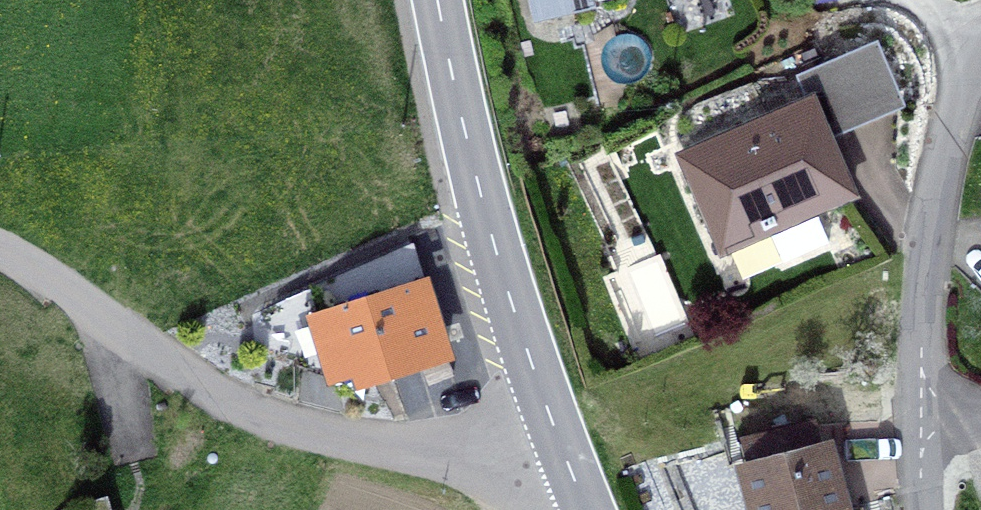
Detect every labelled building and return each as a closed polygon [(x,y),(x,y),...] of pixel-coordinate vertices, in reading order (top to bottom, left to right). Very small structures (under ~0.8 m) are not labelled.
[(599,0),(531,0),(534,15),(599,0)] [(851,121),(911,96),(884,30),(823,55),(851,121)] [(681,156),(722,251),(769,231),(783,262),(828,243),(814,211),(851,195),(811,100),(681,156)] [(596,142),(564,157),(572,174),(579,171),(587,188),(612,176),(596,142)] [(253,314),(263,338),(295,356),(296,361),(324,352),(329,367),(378,351),(385,374),(445,356),(411,246),(253,314)] [(757,509),(840,509),(815,424),(743,443),(751,472),(747,473),(757,509)] [(113,499),(66,509),(115,509),(113,499)]
